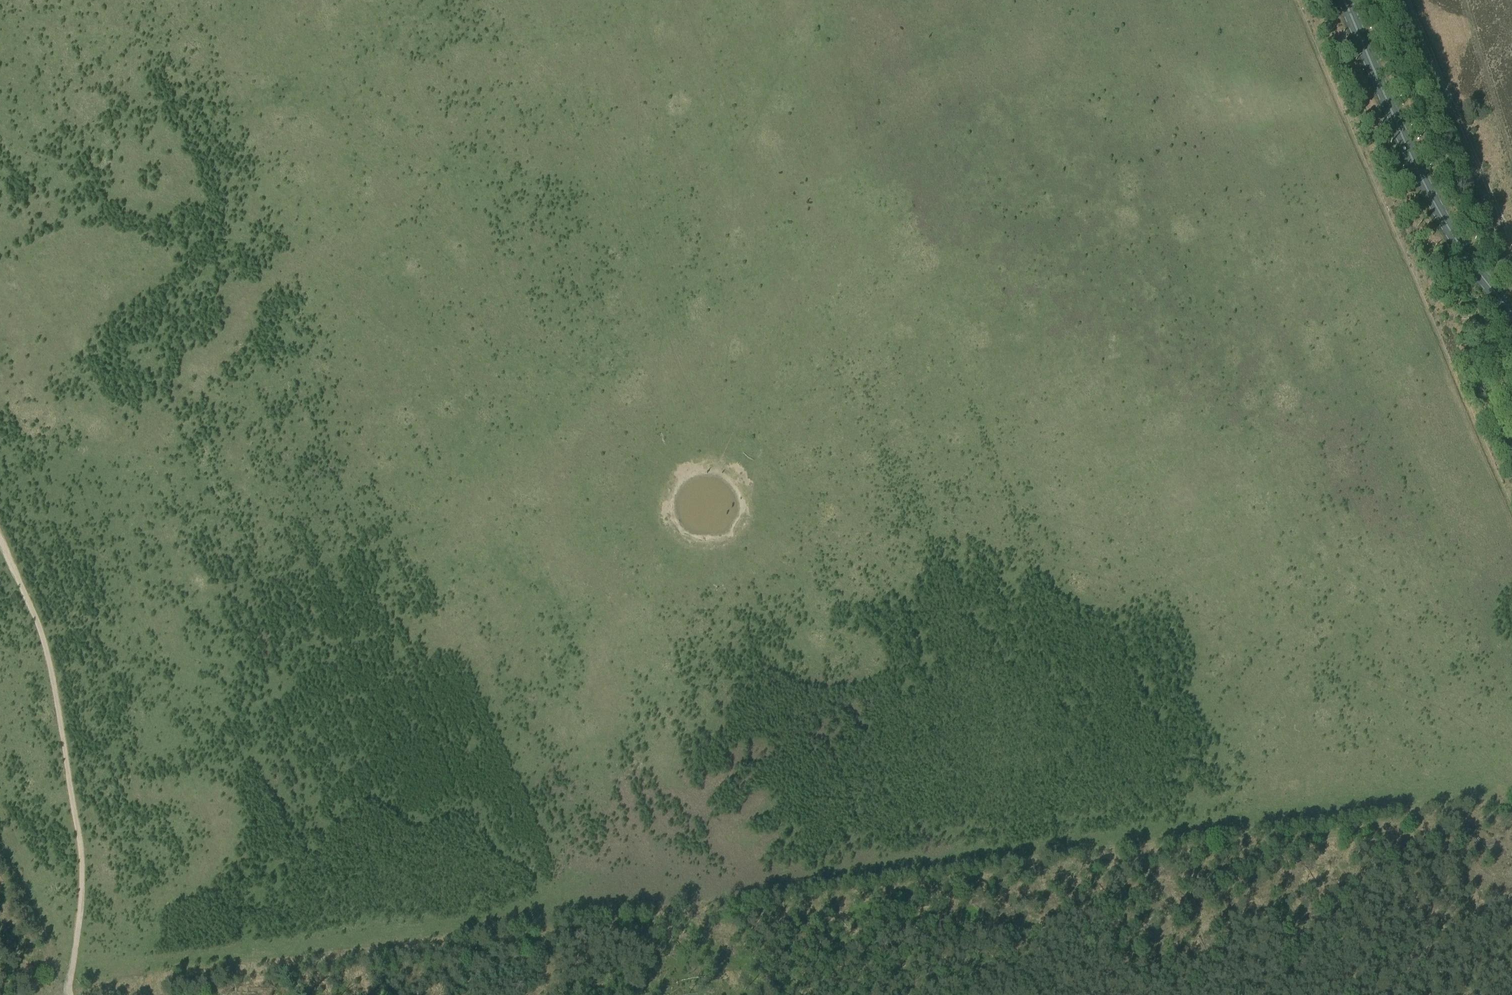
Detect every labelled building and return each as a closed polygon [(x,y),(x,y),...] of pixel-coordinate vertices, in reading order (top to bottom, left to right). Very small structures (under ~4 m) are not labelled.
[(1480,83),(1488,83),(1488,72),(1480,72),(1480,83)]
